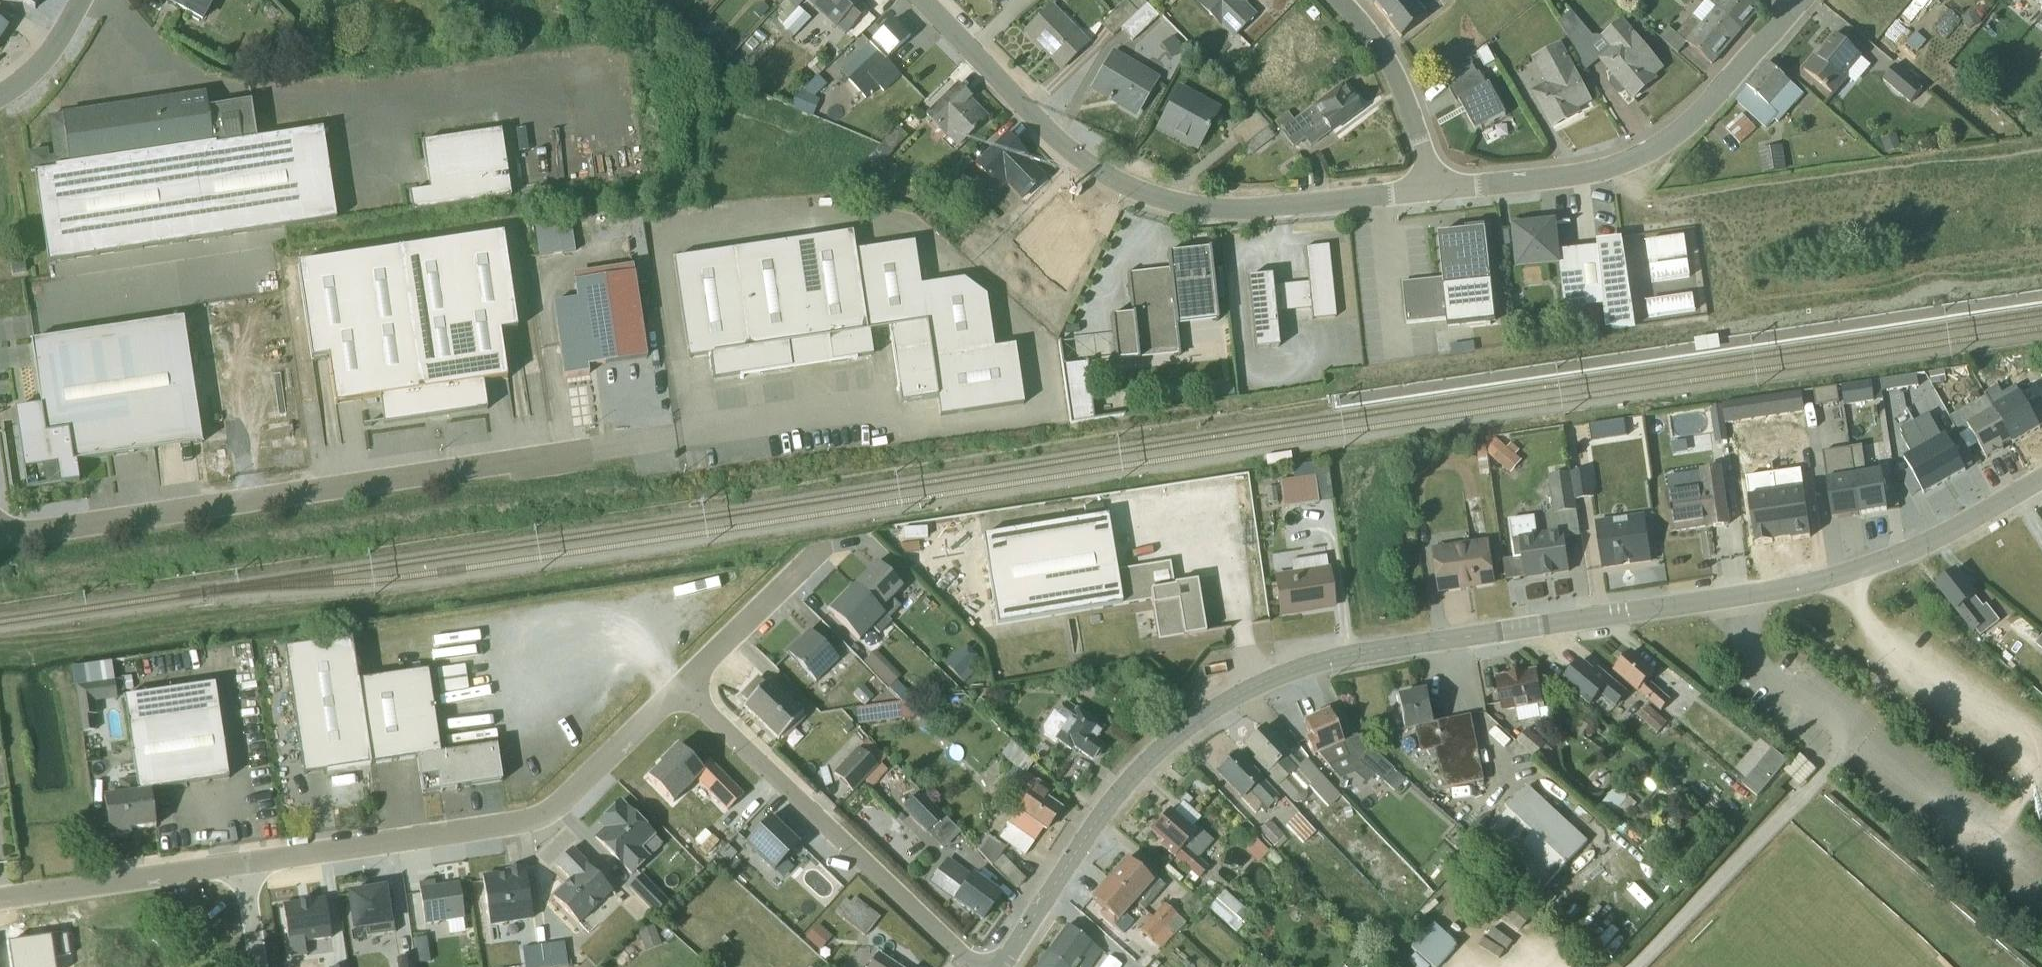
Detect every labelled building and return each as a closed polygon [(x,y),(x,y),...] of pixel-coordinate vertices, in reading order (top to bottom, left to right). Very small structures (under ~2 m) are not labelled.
[(37,11),(42,0),(16,0),(37,11)] [(217,0),(164,0),(163,2),(204,24),(217,0)] [(805,0),(835,29),(844,19),(853,28),(865,14),(857,6),(861,1),(859,0),(805,0)] [(1145,6),(1139,0),(1127,0),(1102,26),(1114,38),(1121,31),(1145,6)] [(1245,6),(1251,0),(1203,0),(1197,6),(1216,25),(1209,32),(1223,45),(1230,38),(1232,40),(1255,16),(1245,6)] [(1373,4),(1403,38),(1427,16),(1413,0),(1378,0),(1373,4)] [(1713,66),(1742,30),(1709,0),(1675,35),(1669,29),(1660,40),(1678,55),(1686,45),(1713,66)] [(1709,0),(1742,30),(1759,11),(1747,0),(1708,0),(1709,0)] [(1931,0),(1915,0),(1900,18),(1909,25),(1931,0)] [(2041,9),(2041,0),(2032,0),(2041,9)] [(787,44),(810,20),(793,5),(770,29),(787,44)] [(1054,5),(1025,32),(1062,71),(1090,45),(1054,5)] [(1157,18),(1145,6),(1121,31),(1133,43),(1157,18)] [(1974,12),(1961,19),(1967,31),(1981,24),(1974,12)] [(1593,37),(1571,14),(1559,26),(1587,70),(1599,60),(1613,78),(1608,81),(1619,94),(1623,90),(1632,100),(1647,87),(1644,84),(1660,70),(1620,22),(1599,40),(1593,37)] [(1926,42),(1897,17),(1887,28),(1916,54),(1926,42)] [(871,45),(877,51),(846,80),(866,100),(878,88),(883,93),(899,77),(886,62),(910,39),(895,22),(871,45)] [(1861,58),(1835,35),(1822,49),(1826,52),(1819,60),(1816,56),(1803,71),(1833,97),(1848,80),(1845,77),(1861,58)] [(1532,60),(1546,85),(1532,92),(1552,129),(1568,120),(1565,115),(1591,101),(1561,44),(1532,60)] [(1159,77),(1113,52),(1091,91),(1110,102),(1113,97),(1139,112),(1159,77)] [(1804,96),(1767,64),(1735,101),(1766,129),(1774,120),(1779,124),(1804,96)] [(1914,81),(1895,65),(1882,81),(1901,96),(1914,81)] [(1460,105),(1475,133),(1506,117),(1483,74),(1450,92),(1457,107),(1460,105)] [(987,119),(957,88),(925,120),(943,138),(937,144),(952,159),(967,145),(964,142),(987,119)] [(1219,108),(1180,88),(1158,130),(1174,139),(1176,135),(1198,147),(1219,108)] [(1343,90),(1314,110),(1312,107),(1292,121),(1287,114),(1276,122),(1292,146),(1302,139),(1304,137),(1312,147),(1359,114),(1343,90)] [(32,152),(48,264),(336,223),(322,130),(255,140),(250,103),(209,109),(207,94),(49,117),(54,149),(32,152)] [(1229,133),(1246,157),(1273,139),(1256,115),(1229,133)] [(1755,130),(1741,115),(1726,131),(1740,145),(1755,130)] [(880,162),(906,137),(897,128),(878,147),(872,153),(880,162)] [(423,144),(430,190),(408,193),(412,215),(512,199),(501,131),(423,144)] [(1045,178),(1004,138),(975,168),(999,193),(1006,186),(1022,202),(1045,178)] [(1781,148),(1759,151),(1761,174),(1784,171),(1781,148)] [(569,222),(535,227),(539,258),(573,253),(569,222)] [(1597,247),(1558,252),(1555,224),(1513,229),(1517,271),(1559,266),(1563,311),(1603,307),(1597,247)] [(1493,322),(1484,233),(1439,237),(1443,280),(1403,284),(1407,323),(1446,319),(1447,327),(1493,322)] [(849,234),(674,261),(689,360),(706,357),(710,380),(871,355),(868,332),(887,329),(899,403),(935,397),(938,417),(1022,404),(1014,347),(993,351),(985,298),(964,301),(961,280),(920,286),(913,244),(852,253),(849,234)] [(1652,282),(1692,275),(1685,235),(1645,242),(1652,282)] [(503,237),(299,265),(312,360),(328,357),(334,403),(379,396),(383,426),(487,412),(482,382),(506,379),(499,333),(516,331),(503,237)] [(1596,243),(1597,247),(1603,307),(1606,331),(1635,327),(1621,240),(1596,243)] [(1336,319),(1327,249),(1304,252),(1308,284),(1273,289),(1271,275),(1246,278),(1254,350),(1277,347),(1273,316),(1311,311),(1312,322),(1336,319)] [(1216,324),(1207,252),(1166,257),(1168,271),(1127,276),(1132,317),(1108,320),(1114,365),(1178,358),(1175,329),(1216,324)] [(575,300),(553,303),(564,379),(589,375),(588,366),(647,357),(635,274),(573,283),(575,300)] [(1646,297),(1648,317),(1697,312),(1695,292),(1646,297)] [(200,444),(182,322),(31,344),(40,408),(15,412),(26,491),(80,484),(77,462),(200,444)] [(1092,421),(1085,365),(1061,368),(1068,419),(1068,424),(1092,421)] [(1846,403),(1873,399),(1871,381),(1843,384),(1846,403)] [(1838,404),(1836,388),(1812,391),(1814,407),(1838,404)] [(2012,446),(2040,431),(2039,430),(2041,428),(2041,402),(2034,389),(1992,413),(2011,444),(2012,446)] [(2011,444),(1992,413),(1984,399),(1954,417),(1962,431),(1967,428),(1986,461),(2003,451),(2002,449),(2011,444)] [(1944,485),(1965,473),(1946,436),(1941,439),(1928,416),(1910,425),(1944,485)] [(1638,418),(1596,419),(1597,434),(1638,432),(1638,418)] [(1912,455),(1903,460),(1923,497),(1944,485),(1910,425),(1899,431),(1912,455)] [(1502,469),(1522,464),(1517,443),(1498,448),(1502,469)] [(1859,517),(1887,512),(1881,473),(1866,475),(1861,448),(1850,449),(1859,517)] [(1859,517),(1850,449),(1822,454),(1832,521),(1859,517)] [(1671,535),(1727,526),(1720,469),(1698,472),(1701,484),(1665,489),(1671,535)] [(1800,469),(1772,474),(1782,542),(1810,538),(1800,469)] [(1589,471),(1571,474),(1575,501),(1593,499),(1589,471)] [(1506,582),(1568,573),(1564,540),(1580,537),(1575,501),(1571,474),(1547,478),(1552,515),(1544,516),(1547,535),(1536,536),(1534,518),(1508,522),(1513,560),(1503,562),(1506,582)] [(1772,474),(1744,478),(1755,546),(1782,542),(1772,474)] [(1317,481),(1320,498),(1330,497),(1328,480),(1317,481)] [(1321,507),(1317,481),(1282,485),(1285,511),(1321,507)] [(1602,570),(1651,563),(1644,516),(1595,523),(1602,570)] [(983,538),(998,627),(1151,602),(1158,642),(1204,635),(1195,582),(1173,585),(1169,565),(1113,574),(1104,518),(983,538)] [(1438,593),(1493,586),(1487,542),(1432,549),(1438,593)] [(1333,609),(1327,558),(1294,562),(1295,571),(1273,574),(1278,616),(1333,609)] [(876,565),(853,589),(886,621),(898,609),(889,600),(900,590),(876,565)] [(1982,608),(1955,573),(1937,587),(1978,640),(1999,623),(1986,606),(1982,608)] [(886,621),(853,589),(829,613),(858,641),(870,628),(877,635),(888,624),(886,621)] [(838,661),(809,631),(785,655),(815,684),(838,661)] [(303,776),(369,766),(351,640),(282,650),(284,650),(303,776)] [(945,665),(961,680),(981,660),(964,644),(945,665)] [(888,687),(900,674),(872,648),(860,661),(877,677),(878,676),(888,687)] [(1630,653),(1614,672),(1660,714),(1670,703),(1648,683),(1655,675),(1630,653)] [(1590,707),(1600,695),(1616,710),(1627,697),(1596,670),(1594,673),(1582,662),(1563,683),(1590,707)] [(72,668),(82,733),(94,732),(92,718),(96,717),(94,703),(115,700),(114,693),(132,690),(130,678),(122,679),(122,677),(112,678),(110,663),(72,668)] [(357,682),(369,766),(437,752),(425,672),(357,682)] [(1536,672),(1494,680),(1501,715),(1516,712),(1518,724),(1540,719),(1538,710),(1544,709),(1536,672)] [(801,715),(768,683),(764,687),(758,681),(741,699),(747,704),(743,708),(777,740),(779,738),(782,742),(803,720),(800,717),(801,715)] [(214,686),(124,700),(136,780),(117,783),(119,795),(103,797),(109,838),(130,834),(129,831),(155,827),(150,791),(228,780),(214,686)] [(871,698),(861,687),(852,695),(863,706),(871,698)] [(1473,716),(1433,724),(1427,693),(1398,698),(1404,733),(1415,731),(1420,754),(1426,753),(1429,767),(1438,766),(1443,789),(1485,782),(1473,716)] [(911,703),(855,709),(856,725),(912,718),(911,703)] [(1053,713),(1039,735),(1054,745),(1056,743),(1071,753),(1073,749),(1094,763),(1103,750),(1093,744),(1102,731),(1063,706),(1056,715),(1053,713)] [(1666,724),(1647,709),(1639,719),(1658,734),(1666,724)] [(1340,781),(1354,774),(1366,784),(1374,775),(1395,793),(1406,780),(1354,737),(1341,742),(1328,713),(1302,724),(1309,740),(1306,741),(1312,756),(1318,756),(1340,781)] [(1575,720),(1567,732),(1579,740),(1587,728),(1575,720)] [(1299,765),(1264,730),(1245,748),(1254,758),(1251,761),(1292,803),(1308,788),(1328,809),(1341,797),(1304,760),(1299,765)] [(1545,745),(1527,731),(1517,744),(1535,758),(1545,745)] [(833,777),(852,794),(885,758),(867,741),(833,777)] [(496,744),(415,756),(420,792),(501,780),(496,744)] [(702,772),(677,747),(658,765),(660,767),(647,780),(670,803),(694,780),(702,772)] [(1788,763),(1772,749),(1741,785),(1757,799),(1788,763)] [(1279,800),(1236,755),(1216,774),(1255,814),(1259,810),(1264,815),(1279,800)] [(1816,772),(1800,756),(1790,765),(1783,773),(1800,789),(1816,772)] [(702,772),(694,780),(726,813),(742,797),(710,764),(702,772)] [(1019,770),(1014,766),(1001,784),(1024,800),(997,838),(1025,856),(1043,829),(1045,831),(1060,810),(1046,800),(1050,794),(1033,782),(1037,776),(1021,765),(1019,770)] [(1646,772),(1639,782),(1652,793),(1660,783),(1646,772)] [(1615,788),(1603,804),(1624,820),(1637,806),(1615,788)] [(920,793),(902,811),(941,851),(959,833),(920,793)] [(1589,849),(1530,794),(1488,839),(1546,894),(1589,849)] [(649,861),(647,859),(661,846),(620,803),(604,818),(611,826),(595,842),(621,869),(623,867),(632,877),(649,861)] [(1602,806),(1596,812),(1635,848),(1642,840),(1602,806)] [(1150,831),(1164,842),(1160,847),(1199,881),(1208,870),(1182,848),(1194,835),(1167,811),(1150,831)] [(1314,833),(1298,816),(1285,828),(1302,845),(1314,833)] [(798,846),(769,819),(744,845),(772,873),(798,846)] [(1286,841),(1267,822),(1257,832),(1276,851),(1286,841)] [(975,851),(993,861),(1003,844),(985,834),(975,851)] [(1268,854),(1255,841),(1245,851),(1258,864),(1268,854)] [(554,867),(569,883),(551,901),(577,926),(611,891),(571,850),(554,867)] [(998,896),(948,860),(930,886),(980,921),(998,896)] [(1125,861),(1108,880),(1134,903),(1143,911),(1164,887),(1141,867),(1137,872),(1125,861)] [(481,880),(489,928),(532,922),(523,869),(505,871),(505,877),(499,877),(492,875),(486,876),(481,880)] [(666,903),(642,877),(628,889),(653,915),(666,903)] [(1134,903),(1108,880),(1090,900),(1102,912),(1099,915),(1122,936),(1132,924),(1123,916),(1134,903)] [(433,882),(417,884),(424,927),(446,923),(448,936),(465,934),(458,885),(434,888),(433,882)] [(1217,887),(1200,905),(1207,911),(1225,927),(1241,909),(1217,887)] [(384,889),(349,894),(354,933),(365,932),(366,938),(394,934),(391,909),(387,910),(384,889)] [(1198,921),(1207,911),(1200,905),(1188,894),(1179,903),(1198,921)] [(324,899),(283,905),(291,960),(306,958),(304,944),(330,940),(324,899)] [(1511,899),(1498,913),(1520,931),(1532,916),(1511,899)] [(845,901),(834,914),(863,938),(879,919),(860,903),(855,909),(845,901)] [(1164,905),(1152,919),(1171,936),(1183,922),(1164,905)] [(1171,936),(1152,919),(1140,931),(1159,948),(1171,936)] [(1490,942),(1509,959),(1527,940),(1508,923),(1490,942)] [(816,924),(805,938),(819,950),(831,936),(816,924)] [(1432,926),(1411,949),(1431,966),(1440,966),(1457,948),(1432,926)] [(660,947),(653,927),(637,933),(644,953),(660,947)] [(1046,955),(1062,966),(1092,966),(1102,953),(1067,927),(1046,955)] [(413,939),(416,962),(429,960),(426,937),(413,939)] [(1148,956),(1132,942),(1125,950),(1140,964),(1148,956)] [(521,949),(524,966),(552,966),(567,965),(565,943),(521,949)] [(1046,955),(1037,966),(1062,966),(1046,955)] [(869,966),(892,966),(876,957),(869,966)] [(413,959),(396,962),(397,966),(414,966),(413,959)]
